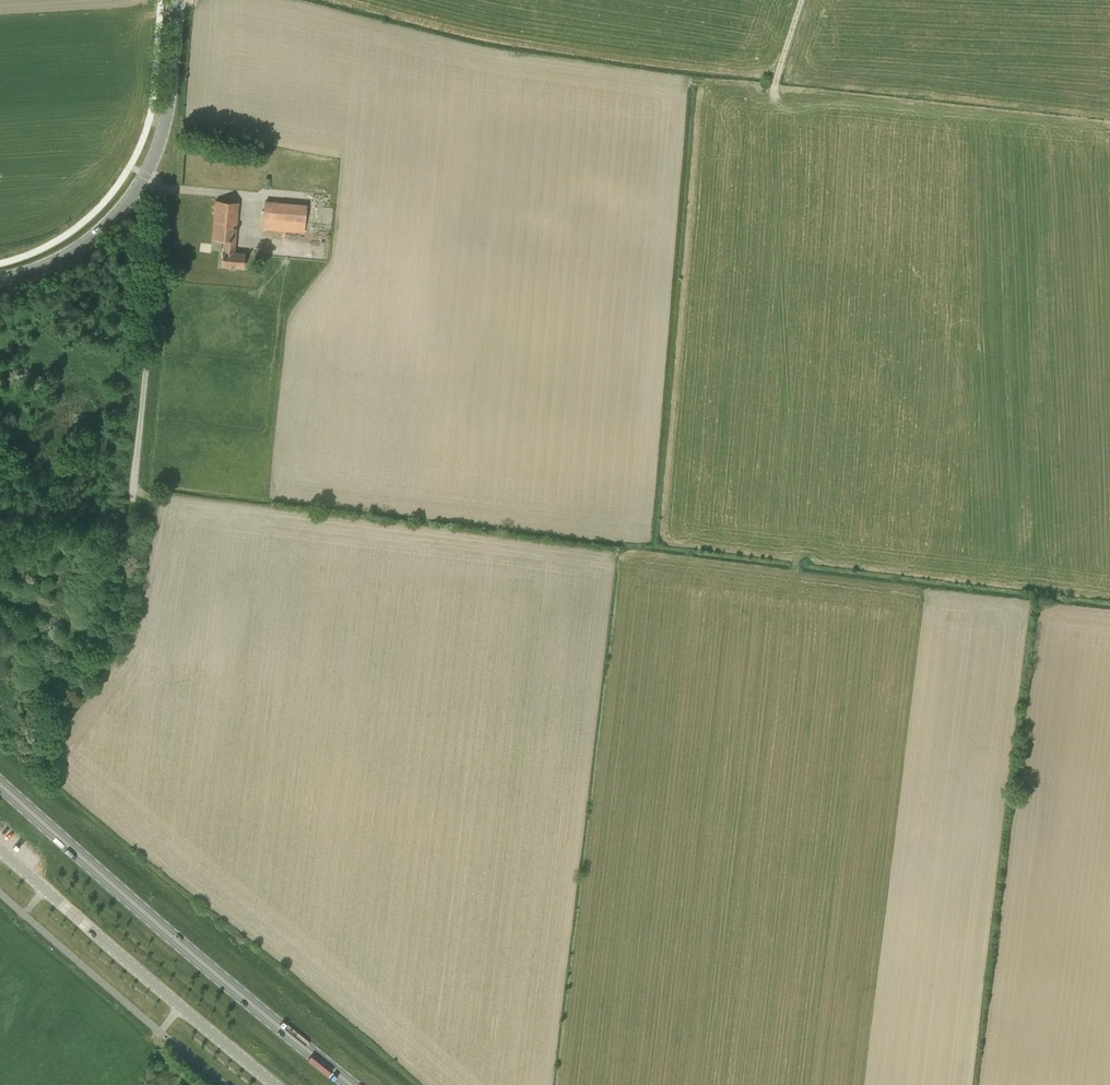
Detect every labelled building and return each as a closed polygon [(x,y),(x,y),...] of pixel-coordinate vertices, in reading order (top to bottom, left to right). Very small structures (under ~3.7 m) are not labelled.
[(234,252),(235,241),(238,202),(215,200),(211,239),(223,240),(221,265),(243,267),(244,253),(234,252)] [(304,233),(306,204),(265,201),(262,229),(304,233)]
